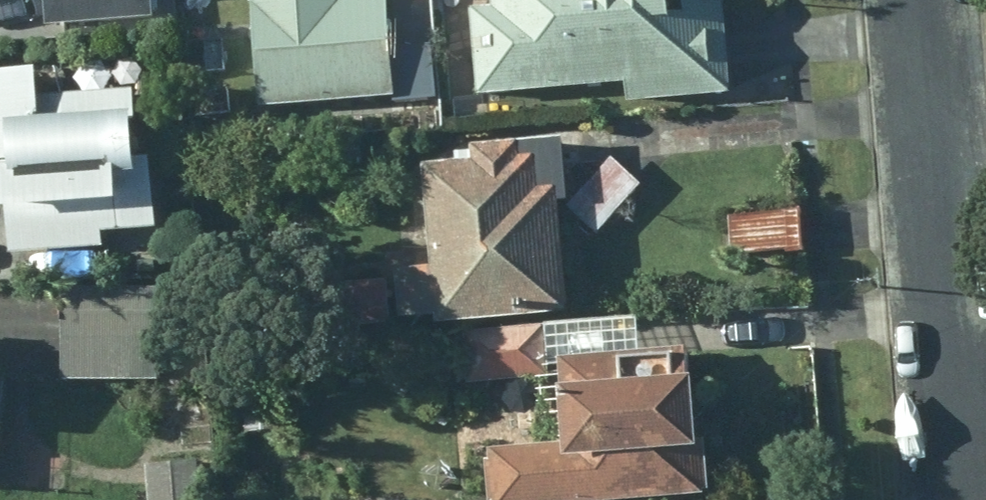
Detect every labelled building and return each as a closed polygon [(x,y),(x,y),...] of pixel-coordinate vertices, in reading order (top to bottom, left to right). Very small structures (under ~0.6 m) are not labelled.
[(143,0),(61,0),(64,31),(146,24),(143,0)] [(260,106),(398,95),(391,0),(251,0),(260,106)] [(480,97),(628,86),(629,101),(733,94),(727,4),(705,6),(705,0),(494,0),(495,8),(473,9),(480,97)] [(220,46),(218,22),(191,25),(193,48),(220,46)] [(0,71),(0,162),(2,162),(6,252),(103,252),(104,235),(158,234),(157,162),(137,163),(137,92),(41,91),(40,69),(0,71)] [(436,97),(433,69),(398,72),(401,100),(436,97)] [(475,160),(421,167),(431,267),(397,271),(402,317),(439,314),(441,325),(570,312),(559,205),(571,204),(565,141),(474,150),(475,160)] [(804,254),(800,206),(728,212),(730,258),(804,254)] [(391,324),(387,280),(323,286),(327,331),(391,324)] [(23,287),(17,375),(154,384),(159,296),(23,287)] [(463,342),(465,385),(551,380),(549,337),(463,342)] [(714,499),(708,381),(690,380),(689,355),(564,360),(569,445),(489,448),(491,499),(697,499),(714,499)] [(201,463),(149,466),(151,499),(203,499),(201,463)]
